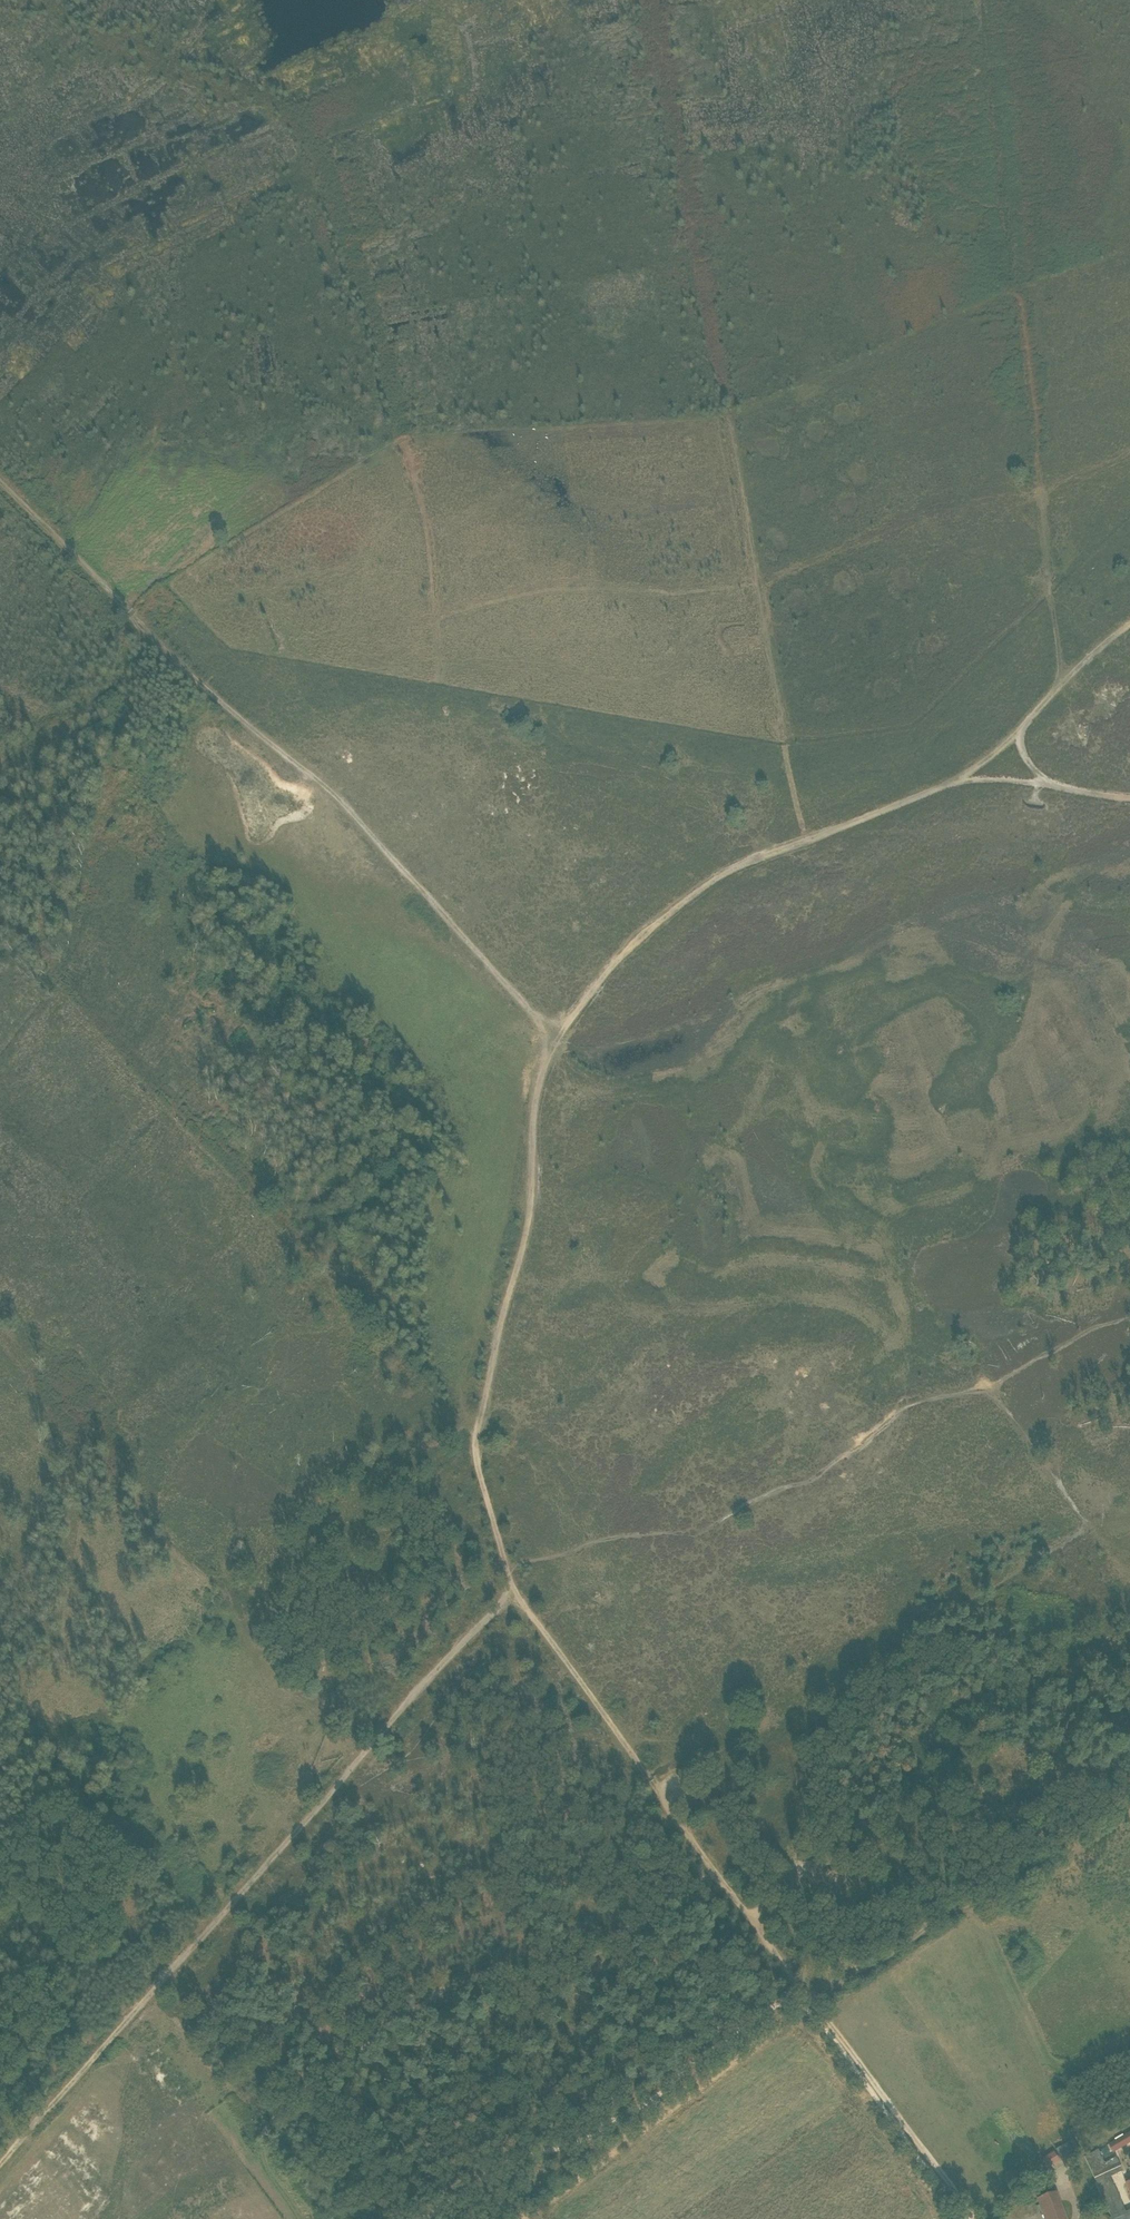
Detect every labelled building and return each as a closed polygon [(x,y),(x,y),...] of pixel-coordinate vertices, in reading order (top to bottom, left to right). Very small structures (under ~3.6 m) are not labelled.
[(1113,2142),(1116,2147),(1118,2150),(1129,2143),(1129,2132),(1113,2142)] [(1129,2213),(1128,2211),(1121,2214),(1119,2213),(1108,2188),(1114,2185),(1110,2177),(1122,2171),(1116,2159),(1104,2164),(1097,2150),(1085,2157),(1096,2181),(1095,2182),(1112,2217),(1110,2218),(1129,2218),(1129,2213)] [(1054,2151),(1042,2159),(1049,2169),(1061,2162),(1054,2151)] [(1039,2199),(1046,2218),(1066,2218),(1057,2192),(1054,2193),(1050,2181),(1043,2184),(1045,2189),(1036,2192),(1039,2199)] [(1085,2205),(1089,2213),(1095,2211),(1091,2202),(1085,2205)]
